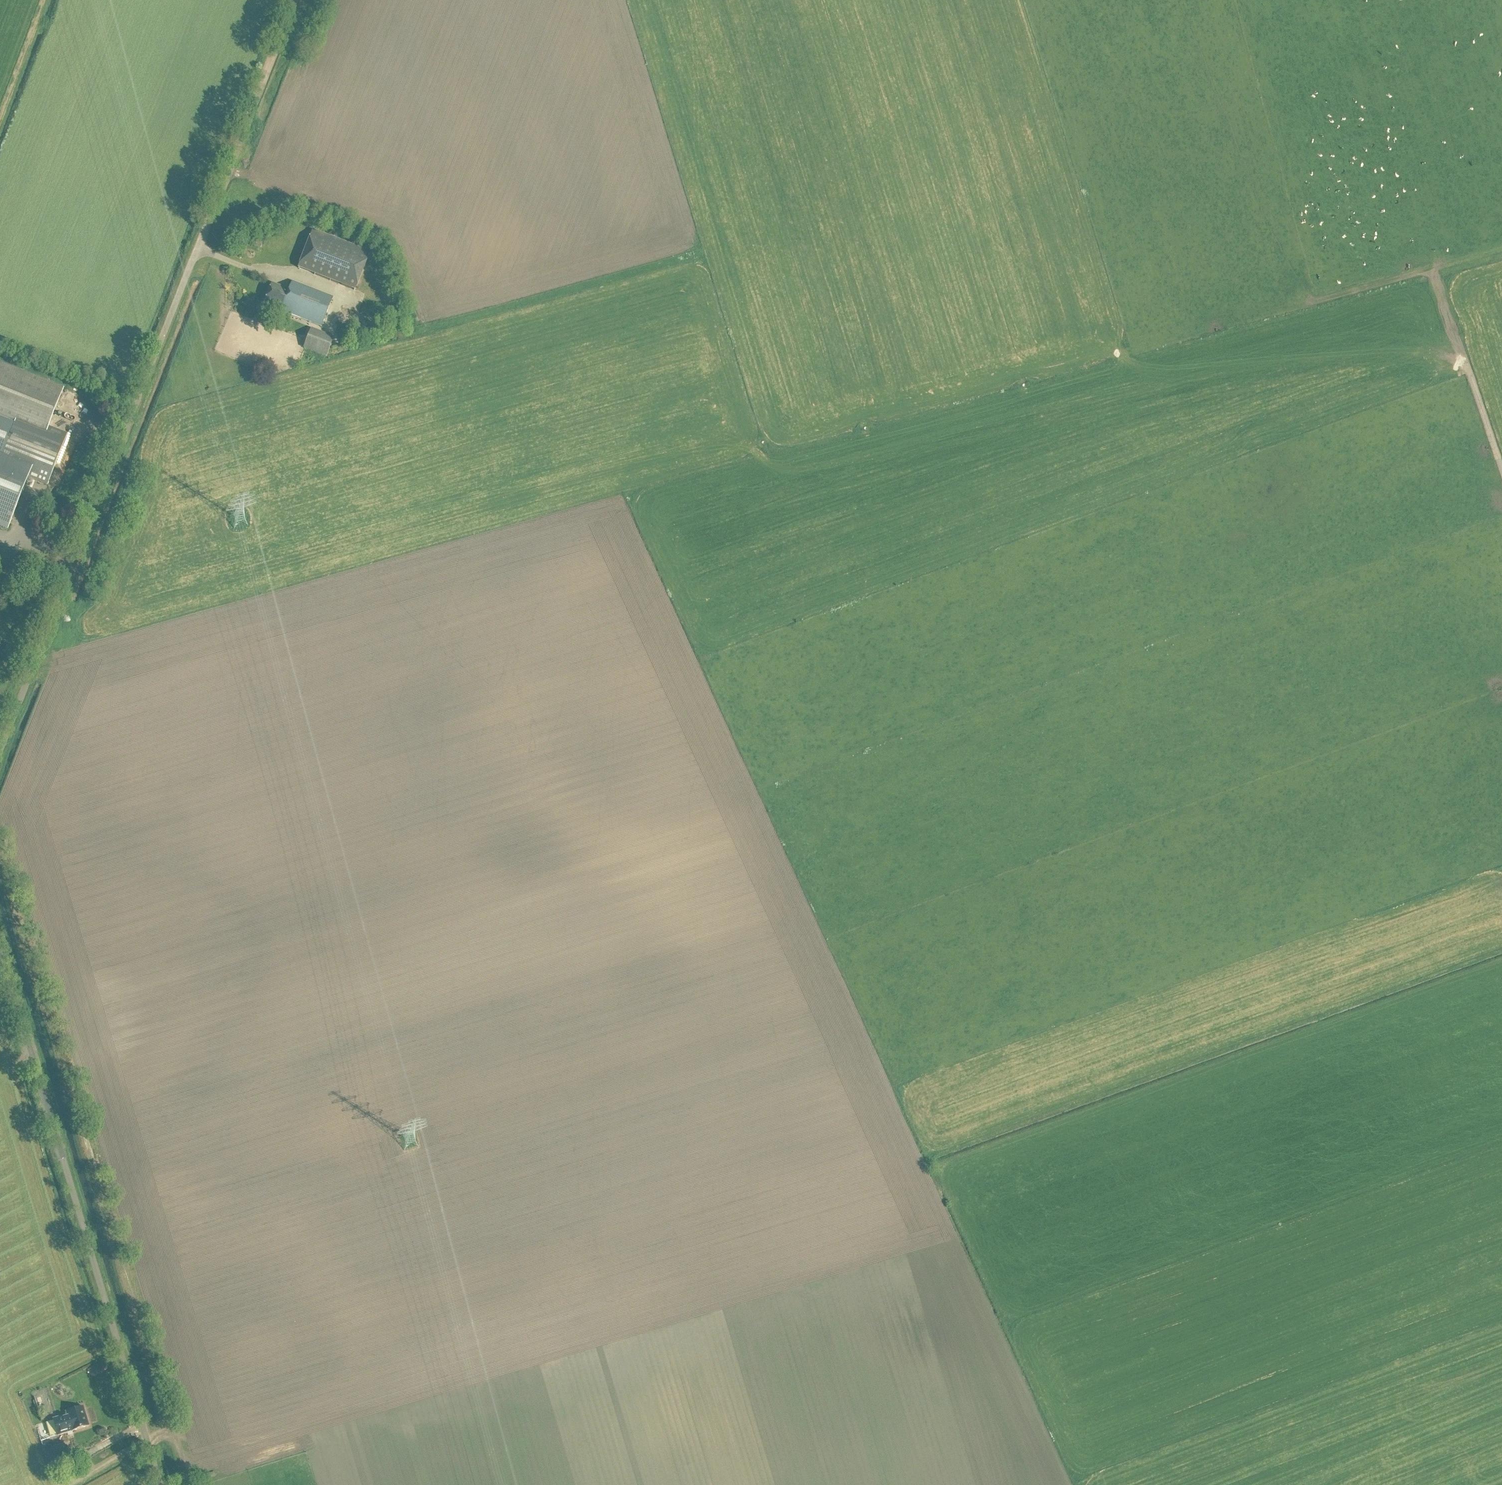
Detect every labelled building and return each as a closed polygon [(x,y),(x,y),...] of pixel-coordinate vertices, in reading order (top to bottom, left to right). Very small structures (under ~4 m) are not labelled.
[(310,236),(295,273),(350,297),(366,259),(310,236)] [(281,310),(280,312),(320,327),(332,299),(292,283),(288,291),(272,285),(264,304),(281,310)] [(333,338),(311,330),(304,348),(326,357),(333,338)] [(0,364),(0,526),(8,529),(27,479),(47,486),(67,435),(48,428),(63,389),(0,364)] [(66,1415),(53,1419),(57,1436),(88,1427),(83,1408),(65,1412),(66,1415)] [(45,1445),(44,1446),(53,1470),(71,1464),(64,1445),(47,1451),(45,1445)]
